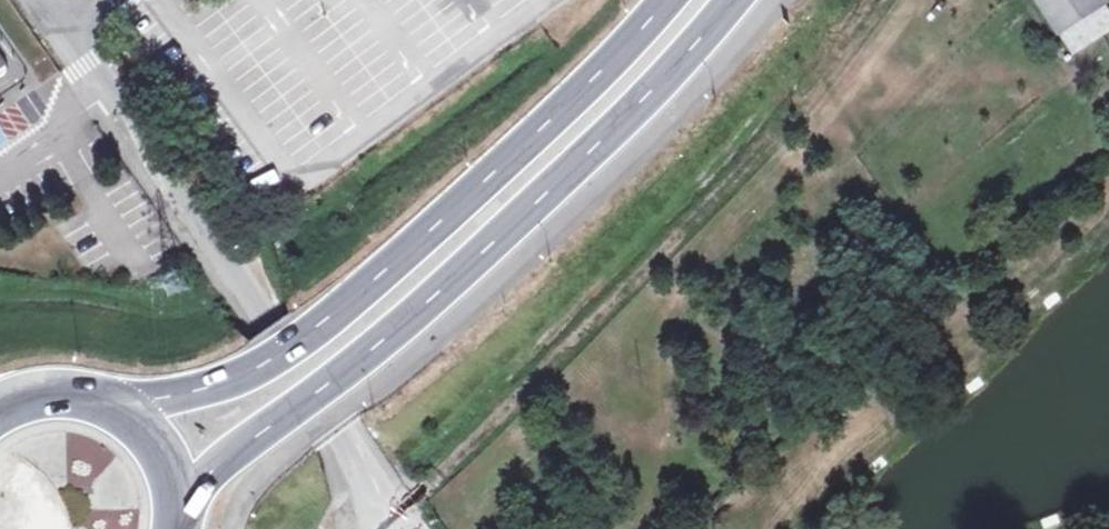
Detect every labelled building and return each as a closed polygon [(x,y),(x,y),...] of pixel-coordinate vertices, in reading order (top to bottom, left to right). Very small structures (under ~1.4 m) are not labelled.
[(1061,31),(1107,1),(1106,0),(1040,0),(1061,31)] [(1061,31),(1074,53),(1108,31),(1108,4),(1107,1),(1061,31)]
